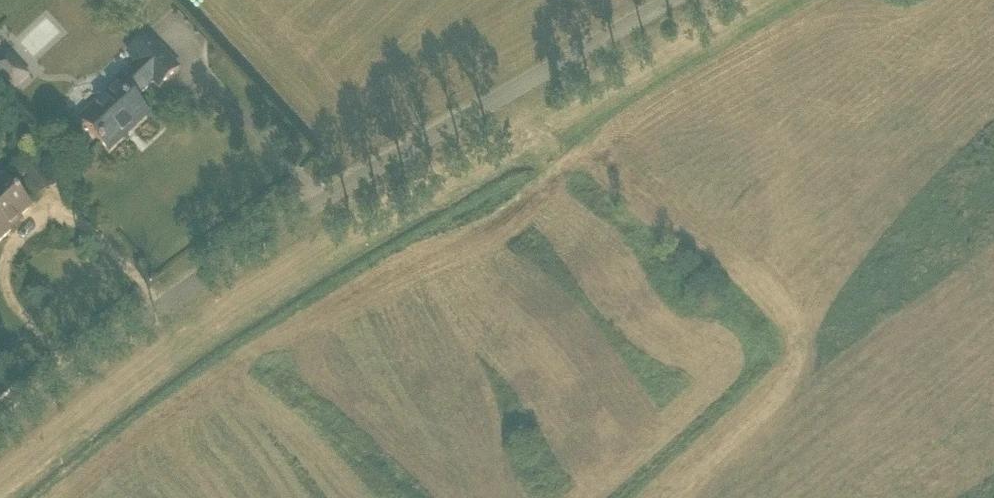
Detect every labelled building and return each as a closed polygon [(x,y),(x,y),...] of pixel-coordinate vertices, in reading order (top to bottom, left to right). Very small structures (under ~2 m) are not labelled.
[(15,63),(6,53),(0,58),(0,74),(2,76),(15,63)] [(135,100),(154,82),(160,88),(180,69),(168,56),(149,74),(138,63),(112,87),(115,89),(81,121),(110,152),(111,151),(109,150),(132,129),(133,130),(150,115),(135,100)] [(23,69),(7,83),(13,91),(30,76),(23,69)] [(31,207),(4,179),(0,182),(0,241),(14,228),(11,226),(31,207)]
